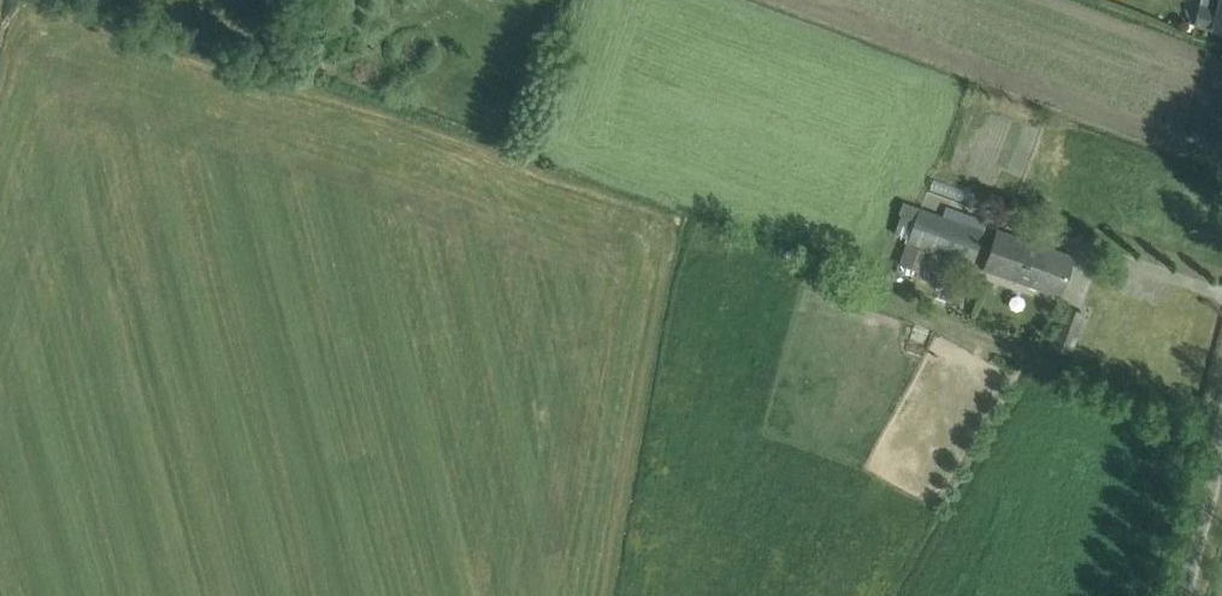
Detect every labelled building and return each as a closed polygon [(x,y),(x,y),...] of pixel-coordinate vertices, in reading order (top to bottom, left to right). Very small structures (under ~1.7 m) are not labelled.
[(1200,7),(1196,24),(1221,30),(1221,0),(1202,0),(1200,7)] [(988,221),(951,208),(947,218),(919,209),(916,219),(902,214),(895,234),(906,238),(905,241),(913,244),(973,265),(988,221)] [(1074,257),(1044,247),(998,231),(986,271),(1060,296),(1074,257)] [(919,270),(925,251),(906,244),(899,264),(919,270)] [(1074,352),(1080,337),(1078,336),(1086,315),(1065,308),(1052,345),(1074,352)]
